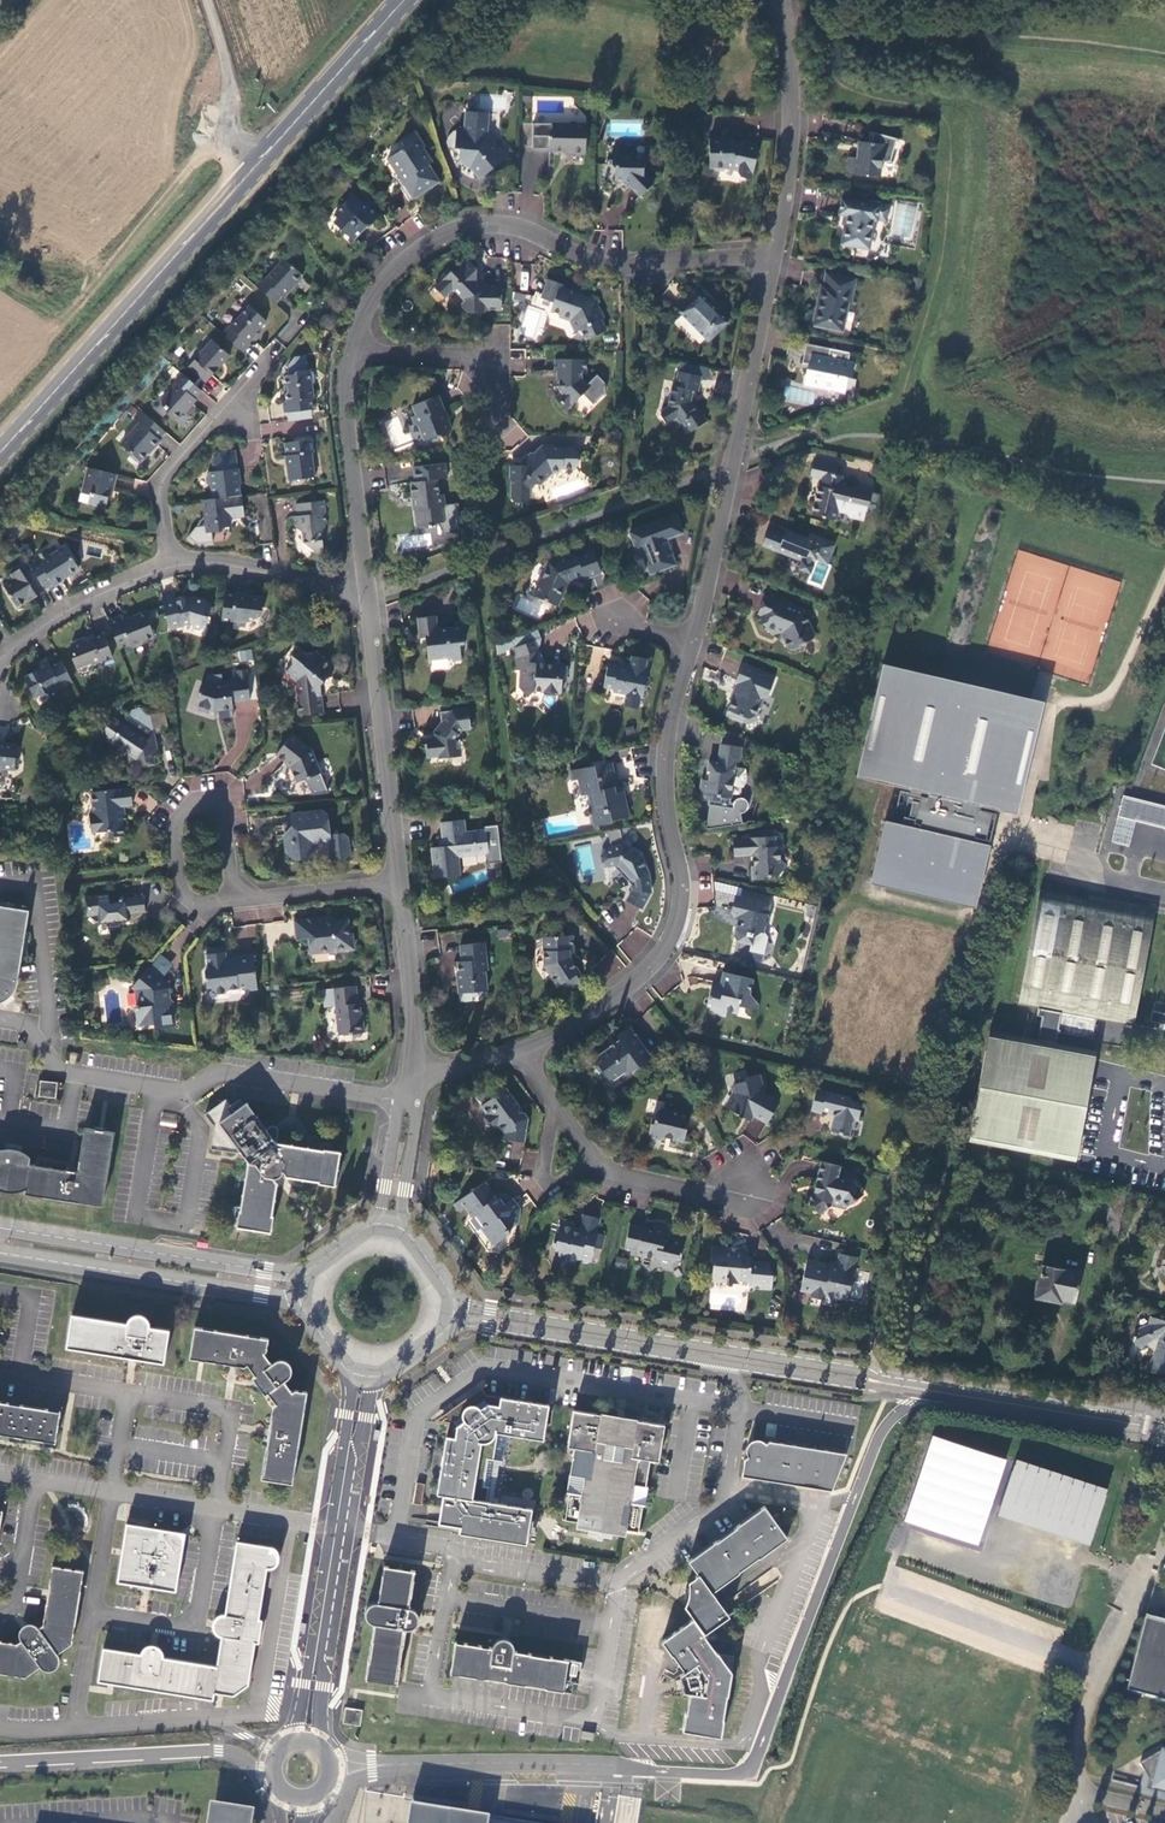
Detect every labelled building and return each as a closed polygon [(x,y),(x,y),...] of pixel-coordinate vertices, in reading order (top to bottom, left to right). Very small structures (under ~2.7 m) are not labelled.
[(489,133),(490,113),(469,110),(466,131),(459,130),(457,147),(462,148),(461,159),(467,165),(472,165),(482,177),(507,156),(489,133)] [(588,154),(588,124),(554,123),(555,135),(552,136),(551,150),(572,152),(572,154),(588,154)] [(427,145),(417,130),(404,137),(403,138),(402,139),(403,140),(403,141),(406,146),(389,157),(399,172),(401,172),(408,183),(406,184),(414,197),(441,181),(431,164),(434,161),(425,147),(427,145)] [(871,142),(863,142),(862,151),(856,150),(856,158),(846,157),(845,172),(878,176),(880,161),(891,162),(892,160),(889,159),(897,139),(874,133),(871,142)] [(736,139),(712,138),(711,168),(714,169),(717,172),(725,172),(729,168),(740,170),(740,174),(743,177),(753,180),(756,165),(755,162),(758,160),(760,149),(758,146),(747,144),(747,145),(736,145),(736,139)] [(633,151),(613,151),(612,164),(615,167),(616,178),(624,179),(640,195),(653,182),(644,172),(645,155),(633,154),(633,151)] [(336,213),(339,216),(343,220),(344,230),(354,239),(368,224),(369,226),(380,215),(370,207),(369,208),(353,193),(344,202),(345,203),(336,213)] [(882,205),(844,199),(842,214),(850,215),(845,245),(872,249),(876,219),(880,220),(882,205)] [(607,221),(619,223),(621,208),(609,207),(607,221)] [(343,220),(339,216),(335,221),(344,230),(343,220)] [(487,285),(487,281),(478,281),(478,272),(478,267),(470,259),(462,266),(461,269),(453,270),(451,268),(443,275),(444,277),(436,286),(447,296),(456,289),(460,293),(464,293),(464,302),(460,306),(467,313),(486,314),(487,310),(503,311),(504,286),(487,285)] [(261,279),(254,287),(275,305),(281,298),(283,299),(291,291),(289,289),(293,285),(296,285),(301,279),(301,276),(283,260),(264,281),(261,279)] [(478,281),(487,281),(478,272),(478,281)] [(823,284),(819,299),(821,300),(819,310),(817,309),(813,324),(822,326),(826,325),(831,326),(833,329),(843,331),(850,303),(852,294),(855,295),(858,280),(827,273),(825,284),(823,284)] [(568,284),(550,278),(542,298),(554,303),(551,310),(561,314),(560,316),(571,320),(576,331),(581,329),(587,339),(607,330),(602,319),(604,318),(593,295),(590,296),(567,288),(568,284)] [(729,320),(700,291),(681,310),(710,339),(729,320)] [(513,302),(524,303),(524,294),(514,293),(513,302)] [(229,328),(222,336),(243,354),(249,345),(249,344),(255,337),(254,336),(258,331),(266,322),(248,308),(230,328),(229,328)] [(185,366),(200,379),(206,372),(209,375),(227,354),(209,339),(185,366)] [(853,353),(809,344),(805,362),(812,364),(811,369),(809,369),(806,384),(818,387),(824,382),(825,383),(826,384),(827,386),(828,387),(829,388),(830,389),(831,390),(833,391),(834,392),(835,392),(846,395),(850,378),(853,379),(856,363),(851,362),(853,353)] [(289,372),(305,371),(304,356),(288,358),(289,372)] [(588,359),(556,359),(556,371),(560,371),(560,389),(561,392),(557,397),(568,408),(584,394),(594,405),(606,394),(606,383),(598,375),(588,384),(582,377),(583,372),(588,372),(588,359)] [(701,375),(677,370),(675,385),(671,385),(667,406),(658,412),(664,421),(674,416),(678,422),(681,420),(689,432),(707,421),(699,408),(696,409),(691,403),(693,390),(699,391),(701,375)] [(281,403),(282,414),(311,411),(310,400),(311,400),(311,391),(308,371),(295,372),(293,376),(285,377),(282,380),(283,386),(286,388),(287,392),(284,395),(285,403),(281,403)] [(206,372),(200,379),(203,382),(209,375),(206,372)] [(202,393),(182,375),(177,380),(177,385),(163,402),(163,408),(166,411),(167,416),(176,422),(187,409),(190,410),(197,402),(196,400),(202,393)] [(438,395),(413,405),(416,414),(413,415),(417,424),(421,427),(425,438),(440,433),(444,435),(449,433),(452,428),(449,421),(446,419),(444,415),(445,414),(438,395)] [(166,434),(141,412),(135,421),(140,426),(123,448),(131,455),(131,459),(136,464),(141,464),(152,451),(154,452),(161,443),(161,442),(166,434)] [(286,444),(287,456),(288,459),(288,466),(287,467),(288,478),(301,477),(305,480),(314,478),(311,454),(314,454),(311,437),(294,440),(295,442),(286,444)] [(554,444),(542,444),(520,465),(510,464),(509,479),(511,479),(511,497),(513,500),(524,501),(527,498),(528,484),(539,484),(551,472),(558,472),(562,467),(574,467),(578,465),(578,450),(576,447),(555,446),(554,444)] [(220,455),(213,464),(236,461),(235,452),(220,455)] [(214,500),(240,497),(238,482),(239,479),(238,470),(237,470),(236,461),(213,464),(214,473),(210,474),(207,477),(209,486),(212,489),(214,500)] [(444,493),(439,494),(437,478),(447,477),(445,462),(413,466),(415,481),(410,481),(412,496),(415,496),(417,508),(415,508),(417,526),(420,528),(432,526),(435,523),(444,522),(443,509),(446,505),(444,493)] [(823,478),(827,465),(815,462),(812,475),(823,478)] [(839,467),(827,465),(823,478),(822,484),(820,484),(813,514),(837,521),(840,510),(847,513),(850,516),(864,520),(867,510),(869,511),(873,493),(842,485),(844,476),(837,474),(839,467)] [(118,477),(88,470),(80,504),(88,505),(89,507),(106,511),(108,499),(111,492),(114,492),(118,477)] [(243,511),(242,497),(240,497),(214,500),(204,501),(207,527),(196,528),(189,538),(198,545),(212,543),(211,533),(221,533),(224,528),(232,527),(231,519),(232,519),(235,512),(243,511)] [(324,501),(297,505),(298,517),(294,518),(296,527),(303,534),(304,544),(315,553),(324,551),(323,538),(325,533),(322,531),(324,529),(323,525),(326,524),(324,501)] [(677,515),(631,532),(638,550),(641,549),(651,575),(661,571),(663,572),(665,569),(677,565),(667,539),(684,533),(677,515)] [(810,539),(794,532),(791,539),(771,532),(766,546),(803,562),(801,569),(812,573),(813,573),(816,564),(818,561),(833,567),(837,556),(832,554),(837,543),(812,534),(810,539)] [(592,547),(551,562),(535,595),(557,605),(560,597),(564,596),(566,591),(564,584),(585,576),(585,578),(602,573),(592,547)] [(46,591),(46,592),(55,587),(56,588),(65,583),(65,580),(68,578),(73,579),(80,575),(80,569),(68,549),(51,559),(47,552),(28,564),(46,591)] [(46,591),(28,564),(27,562),(19,567),(21,571),(11,577),(14,582),(5,588),(19,609),(46,591)] [(642,611),(649,598),(634,590),(627,603),(642,611)] [(263,599),(225,594),(222,621),(234,622),(234,621),(243,623),(245,621),(252,622),(257,618),(258,611),(261,609),(263,599)] [(170,629),(213,612),(214,610),(211,605),(193,600),(191,602),(186,600),(177,602),(176,596),(163,598),(170,629)] [(778,601),(767,597),(760,614),(764,616),(761,623),(769,626),(768,629),(778,633),(779,632),(784,634),(789,651),(791,650),(795,652),(801,650),(803,646),(813,643),(815,639),(806,611),(797,607),(798,606),(789,602),(788,604),(779,600),(778,601)] [(211,617),(213,612),(170,629),(171,632),(183,629),(184,628),(194,625),(195,628),(206,631),(208,630),(212,620),(211,617)] [(126,616),(109,623),(119,649),(154,635),(151,628),(152,623),(148,614),(138,618),(138,619),(129,623),(126,616)] [(438,615),(419,617),(422,634),(426,635),(430,663),(432,663),(431,657),(451,655),(454,658),(462,658),(461,643),(465,642),(463,625),(440,627),(438,615)] [(119,649),(120,650),(128,646),(134,650),(142,647),(144,643),(156,638),(154,635),(119,649)] [(68,648),(75,666),(108,653),(106,648),(108,647),(104,636),(89,641),(87,640),(68,648)] [(535,639),(512,648),(515,657),(515,668),(522,668),(521,675),(525,679),(518,686),(528,697),(537,690),(545,690),(547,694),(556,695),(559,693),(559,691),(561,691),(562,681),(566,678),(567,666),(563,666),(562,662),(555,662),(555,665),(546,665),(546,664),(537,664),(537,650),(539,649),(535,639)] [(240,662),(252,660),(251,649),(238,651),(240,662)] [(316,653),(315,654),(309,661),(303,656),(296,651),(293,655),(293,667),(288,672),(297,682),(299,701),(297,704),(298,717),(323,714),(320,685),(324,679),(331,679),(330,665),(316,653)] [(309,661),(315,654),(314,654),(312,653),(307,652),(305,653),(303,656),(309,661)] [(108,653),(75,666),(77,671),(87,667),(91,666),(92,663),(95,662),(96,663),(98,665),(109,661),(110,658),(108,653)] [(630,668),(609,664),(605,685),(615,687),(615,690),(628,694),(626,701),(630,706),(635,707),(640,704),(641,696),(644,697),(649,672),(647,671),(649,659),(633,656),(630,668)] [(25,679),(28,684),(66,669),(62,663),(52,669),(43,673),(41,670),(25,679)] [(770,695),(775,684),(771,683),(774,674),(744,663),(737,682),(740,684),(739,687),(740,691),(737,697),(734,698),(727,715),(744,722),(746,716),(751,718),(757,715),(764,698),(770,695)] [(886,665),(884,665),(858,775),(912,788),(903,826),(886,822),(872,877),(977,902),(991,847),(985,846),(988,834),(994,808),(1018,814),(1045,703),(1043,703),(1042,708),(991,697),(992,692),(937,679),(936,683),(885,671),(886,665)] [(66,669),(28,684),(36,699),(46,694),(52,695),(74,683),(66,669)] [(246,670),(240,671),(240,676),(241,679),(228,681),(228,682),(219,683),(220,686),(216,686),(216,687),(202,682),(195,705),(198,706),(198,708),(199,710),(206,713),(209,712),(210,710),(212,711),(214,711),(233,709),(233,703),(249,701),(246,670)] [(470,707),(442,710),(442,718),(445,720),(443,723),(441,723),(438,727),(439,728),(436,733),(436,737),(425,738),(425,742),(424,742),(424,747),(426,747),(427,756),(440,754),(440,757),(457,755),(456,740),(465,727),(472,726),(470,707)] [(160,758),(152,718),(141,710),(133,713),(123,726),(114,720),(107,731),(108,741),(113,745),(115,752),(121,757),(126,756),(128,753),(133,755),(134,763),(140,762),(141,770),(157,767),(155,758),(160,758)] [(311,750),(291,735),(276,756),(289,766),(297,783),(320,773),(311,750)] [(743,747),(723,743),(720,762),(711,761),(709,779),(704,779),(702,789),(710,799),(712,799),(711,804),(713,805),(710,827),(733,824),(734,814),(735,814),(738,813),(740,812),(741,810),(741,808),(741,806),(741,805),(740,804),(739,802),(738,802),(736,801),(732,801),(733,796),(734,784),(745,786),(748,779),(748,774),(747,767),(737,766),(738,758),(742,758),(743,747)] [(1,746),(4,770),(17,772),(17,764),(14,759),(15,747),(1,746)] [(581,769),(582,771),(583,778),(581,779),(584,795),(590,794),(593,810),(591,811),(591,813),(594,812),(596,824),(595,824),(595,825),(614,822),(614,819),(630,815),(625,792),(626,792),(626,790),(620,791),(618,784),(621,783),(621,780),(619,780),(615,763),(617,763),(617,761),(581,769)] [(583,778),(582,771),(572,774),(573,780),(581,779),(583,778)] [(131,789),(92,793),(94,815),(90,816),(92,834),(109,833),(110,839),(124,837),(123,825),(127,825),(126,815),(122,815),(122,807),(133,806),(131,789)] [(1112,842),(1129,847),(1136,821),(1164,828),(1164,806),(1124,796),(1112,842)] [(323,811),(292,814),(293,825),(298,825),(299,829),(289,830),(285,835),(287,851),(292,854),(310,852),(314,849),(313,844),(330,843),(332,855),(334,858),(346,857),(349,852),(347,837),(344,834),(329,835),(328,815),(323,811)] [(461,819),(442,821),(444,844),(432,846),(435,876),(463,873),(461,856),(489,853),(487,828),(463,831),(461,819)] [(764,837),(735,838),(736,855),(755,854),(756,866),(754,866),(755,879),(769,879),(769,875),(778,875),(788,862),(782,858),(781,849),(777,846),(777,836),(773,836),(773,830),(764,830),(764,837)] [(629,900),(643,907),(652,891),(650,872),(642,853),(624,843),(613,846),(613,847),(606,849),(602,854),(604,862),(610,866),(616,864),(617,866),(621,865),(622,866),(633,878),(635,889),(634,889),(629,900)] [(1096,1060),(1097,1053),(1057,1046),(1059,1033),(1094,1039),(1098,1018),(1126,1024),(1126,1026),(1132,1028),(1132,1025),(1133,1025),(1154,912),(1040,891),(1019,1004),(1039,1008),(1038,1016),(1042,1017),(1038,1042),(990,1034),(972,1140),(1078,1160),(1096,1060)] [(110,893),(86,896),(88,915),(90,915),(96,920),(100,920),(100,922),(110,921),(111,925),(120,925),(120,920),(130,919),(129,912),(146,911),(144,894),(126,897),(127,899),(111,900),(110,893)] [(772,904),(738,896),(733,913),(737,917),(740,918),(736,935),(739,940),(754,944),(755,936),(762,931),(765,932),(766,926),(770,924),(772,917),(770,914),(772,904)] [(30,913),(0,908),(0,1005),(3,1004),(5,1003),(8,1002),(10,1000),(12,998),(14,995),(16,993),(18,990),(19,987),(19,984),(20,981),(30,913)] [(349,921),(332,922),(333,925),(327,926),(326,918),(297,920),(295,921),(298,940),(308,939),(310,953),(322,952),(323,954),(352,951),(349,921)] [(573,933),(544,935),(546,963),(560,984),(563,982),(569,990),(583,980),(578,972),(580,969),(570,954),(570,948),(574,948),(573,933)] [(486,941),(460,944),(462,959),(458,959),(460,977),(458,977),(459,989),(468,988),(472,992),(480,991),(482,988),(482,987),(488,986),(485,968),(488,967),(486,941)] [(255,956),(235,957),(236,960),(226,961),(226,957),(224,948),(212,950),(213,954),(209,955),(210,971),(206,972),(208,988),(212,988),(213,992),(216,995),(228,994),(230,990),(247,989),(251,991),(258,990),(255,956)] [(150,968),(146,969),(133,988),(137,987),(139,1006),(136,1007),(139,1025),(155,1024),(156,1028),(174,1026),(172,1011),(176,1006),(169,1000),(167,988),(169,984),(150,968)] [(755,977),(726,970),(723,983),(725,984),(723,991),(714,989),(711,1004),(714,1005),(714,1008),(715,1012),(726,1015),(731,1011),(732,1009),(741,1012),(743,1004),(753,1006),(755,996),(752,991),(755,977)] [(357,987),(333,989),(334,1007),(336,1007),(340,1036),(351,1035),(354,1036),(356,1038),(361,1037),(364,1034),(366,1034),(364,1020),(362,1021),(360,1004),(359,1003),(357,987)] [(596,1065),(598,1069),(601,1072),(604,1070),(609,1078),(612,1082),(626,1073),(628,1075),(653,1057),(632,1026),(618,1036),(621,1041),(599,1056),(601,1061),(596,1065)] [(601,1072),(598,1069),(595,1071),(602,1083),(609,1078),(604,1070),(601,1072)] [(766,1093),(760,1074),(749,1077),(747,1080),(735,1084),(737,1091),(729,1107),(736,1111),(736,1112),(740,1114),(740,1113),(745,1116),(747,1112),(754,1115),(755,1113),(769,1121),(781,1100),(768,1093),(766,1093)] [(58,1100),(60,1084),(42,1083),(40,1098),(58,1100)] [(526,1140),(531,1117),(526,1111),(521,1110),(521,1104),(508,1086),(497,1089),(496,1094),(484,1104),(489,1112),(488,1113),(497,1125),(500,1124),(505,1130),(504,1135),(505,1137),(526,1140)] [(852,1098),(818,1089),(813,1110),(824,1113),(825,1109),(834,1112),(837,1115),(833,1131),(850,1135),(855,1117),(859,1118),(864,1104),(852,1101),(852,1098)] [(337,1187),(342,1153),(326,1150),(326,1151),(325,1151),(321,1151),(321,1148),(317,1142),(310,1146),(310,1148),(309,1149),(277,1144),(276,1142),(274,1139),(278,1135),(273,1128),(269,1131),(269,1130),(268,1131),(267,1130),(249,1104),(237,1113),(227,1101),(207,1116),(216,1128),(212,1150),(221,1152),(235,1142),(236,1144),(244,1155),(246,1159),(250,1164),(249,1164),(239,1229),(273,1234),(276,1217),(274,1217),(279,1185),(275,1179),(277,1178),(285,1172),(289,1178),(321,1183),(320,1185),(337,1187)] [(691,1115),(663,1108),(658,1110),(656,1118),(653,1117),(650,1133),(651,1136),(663,1139),(666,1136),(667,1137),(668,1135),(673,1135),(673,1138),(685,1141),(691,1115)] [(162,1111),(159,1125),(175,1129),(178,1115),(162,1111)] [(2,1192),(4,1193),(7,1194),(9,1194),(11,1194),(14,1194),(16,1194),(18,1194),(21,1194),(23,1193),(25,1192),(28,1191),(27,1196),(97,1207),(105,1209),(106,1200),(117,1134),(86,1130),(80,1174),(74,1173),(61,1171),(47,1168),(31,1166),(33,1158),(31,1157),(29,1156),(27,1154),(25,1153),(23,1152),(20,1152),(18,1151),(16,1150),(13,1150),(11,1150),(9,1150),(6,1150),(4,1151),(2,1151),(0,1152),(0,1191),(2,1192)] [(510,1158),(522,1159),(524,1143),(512,1141),(510,1158)] [(842,1165),(823,1161),(818,1182),(820,1182),(818,1190),(816,1190),(816,1193),(809,1197),(820,1213),(832,1206),(834,1198),(844,1200),(849,1206),(865,1194),(856,1182),(840,1177),(842,1165)] [(488,1179),(455,1203),(459,1210),(465,1206),(474,1217),(480,1214),(487,1224),(483,1227),(492,1240),(500,1241),(512,1232),(509,1228),(518,1222),(520,1208),(512,1198),(510,1199),(509,1198),(500,1196),(499,1197),(489,1184),(491,1182),(491,1180),(488,1179)] [(595,1245),(599,1231),(602,1217),(585,1213),(581,1230),(580,1230),(575,1229),(577,1223),(575,1219),(564,1217),(560,1233),(557,1232),(554,1243),(564,1259),(566,1259),(568,1257),(571,1258),(577,1260),(581,1257),(582,1258),(583,1260),(589,1261),(591,1260),(592,1260),(595,1245)] [(654,1229),(631,1224),(626,1246),(637,1249),(637,1252),(656,1258),(659,1262),(674,1266),(675,1257),(683,1259),(687,1241),(668,1236),(669,1228),(655,1225),(654,1229)] [(608,1234),(599,1231),(595,1245),(604,1248),(608,1234)] [(773,1288),(774,1274),(768,1274),(769,1263),(747,1260),(747,1256),(743,1251),(741,1251),(730,1250),(730,1249),(713,1247),(711,1261),(714,1264),(713,1277),(716,1279),(727,1281),(727,1283),(730,1283),(730,1282),(740,1283),(741,1279),(750,1280),(749,1283),(753,1286),(773,1288)] [(843,1254),(840,1263),(844,1264),(844,1268),(856,1270),(859,1258),(843,1254)] [(615,1267),(626,1268),(628,1258),(616,1257),(615,1267)] [(812,1296),(825,1299),(826,1295),(838,1297),(849,1299),(856,1270),(844,1268),(844,1264),(840,1263),(839,1266),(809,1260),(802,1289),(813,1291),(812,1296)] [(1036,1297),(1055,1301),(1056,1296),(1076,1299),(1081,1273),(1042,1265),(1036,1297)] [(826,1295),(825,1299),(824,1303),(832,1305),(833,1303),(835,1302),(837,1303),(838,1297),(826,1295)] [(1056,1296),(1055,1301),(1075,1306),(1076,1299),(1056,1296)] [(74,1315),(69,1347),(164,1362),(171,1331),(151,1328),(152,1325),(150,1322),(148,1319),(146,1317),(142,1315),(139,1315),(135,1316),(132,1318),(130,1321),(128,1324),(74,1315)] [(1152,1317),(1149,1325),(1136,1329),(1133,1340),(1141,1346),(1148,1344),(1153,1349),(1151,1360),(1146,1366),(1151,1371),(1164,1375),(1164,1320),(1152,1317)] [(196,1327),(191,1358),(234,1365),(246,1367),(249,1365),(257,1376),(255,1378),(266,1395),(270,1394),(277,1405),(275,1405),(271,1431),(264,1480),(295,1484),(309,1391),(297,1389),(294,1391),(288,1381),(291,1378),(293,1374),(293,1368),(292,1362),(285,1359),(281,1359),(274,1363),(267,1353),(269,1352),(270,1339),(196,1327)] [(463,1417),(463,1420),(464,1424),(457,1429),(455,1440),(446,1439),(438,1498),(443,1499),(439,1527),(461,1531),(460,1537),(527,1548),(533,1513),(487,1505),(498,1436),(544,1444),(550,1408),(502,1398),(500,1409),(489,1407),(480,1413),(479,1410),(476,1408),(472,1408),(469,1408),(466,1410),(464,1413),(463,1417)] [(56,1443),(62,1412),(0,1401),(0,1434),(56,1443)] [(575,1409),(568,1447),(590,1450),(577,1527),(625,1535),(627,1530),(639,1531),(644,1504),(646,1504),(649,1487),(646,1487),(650,1460),(659,1461),(665,1424),(638,1420),(639,1418),(602,1412),(602,1413),(575,1409)] [(1006,1458),(933,1434),(905,1520),(978,1544),(1006,1458)] [(747,1460),(744,1477),(834,1491),(849,1454),(772,1442),(768,1444),(766,1442),(764,1441),(762,1440),(759,1440),(757,1440),(754,1441),(752,1442),(750,1444),(749,1446),(749,1447),(748,1449),(748,1451),(748,1453),(748,1454),(749,1456),(750,1458),(747,1460)] [(1107,1490),(1015,1457),(997,1512),(1089,1544),(1107,1490)] [(415,1484),(413,1503),(421,1504),(423,1484),(415,1484)] [(715,1590),(725,1583),(742,1570),(742,1569),(761,1555),(762,1556),(775,1546),(790,1535),(767,1504),(739,1524),(739,1525),(720,1539),(719,1538),(691,1559),(701,1572),(691,1580),(692,1586),(688,1586),(686,1596),(690,1597),(687,1604),(696,1616),(665,1639),(675,1654),(676,1653),(688,1670),(683,1673),(683,1674),(684,1676),(678,1678),(679,1683),(680,1688),(686,1687),(687,1690),(693,1691),(690,1708),(690,1711),(689,1711),(686,1729),(724,1735),(726,1717),(727,1717),(730,1693),(731,1694),(735,1670),(721,1650),(720,1651),(707,1632),(708,1632),(732,1614),(725,1603),(715,1590)] [(130,1524),(121,1581),(146,1585),(177,1590),(183,1554),(181,1551),(185,1546),(186,1539),(181,1533),(175,1531),(172,1531),(169,1533),(168,1531),(130,1524)] [(106,1648),(101,1681),(215,1699),(217,1693),(236,1694),(250,1683),(257,1641),(260,1641),(264,1620),(260,1619),(268,1568),(271,1568),(274,1567),(277,1566),(279,1563),(280,1561),(280,1558),(279,1555),(277,1553),(275,1552),(271,1551),(272,1547),(241,1542),(229,1614),(226,1613),(222,1614),(219,1616),(217,1619),(216,1622),(216,1626),(217,1629),(219,1632),(222,1634),(225,1636),(220,1666),(166,1658),(165,1654),(164,1651),(162,1649),(159,1647),(156,1646),(153,1645),(149,1645),(146,1647),(144,1650),(143,1654),(106,1648)] [(86,1570),(54,1565),(50,1594),(45,1625),(41,1627),(38,1624),(33,1623),(28,1623),(25,1625),(22,1628),(21,1631),(22,1639),(23,1640),(19,1643),(0,1640),(0,1673),(27,1677),(41,1667),(45,1669),(49,1671),(55,1672),(58,1669),(62,1664),(62,1658),(60,1654),(74,1643),(86,1570)] [(376,1625),(368,1678),(399,1684),(402,1658),(407,1629),(413,1628),(417,1626),(419,1619),(418,1611),(411,1606),(416,1570),(384,1566),(379,1601),(374,1602),(368,1605),(367,1612),(367,1618),(369,1621),(372,1623),(376,1625)] [(733,1598),(725,1583),(715,1590),(725,1603),(733,1598)] [(1145,1617),(1126,1692),(1164,1702),(1164,1622),(1145,1617)] [(451,1672),(566,1690),(569,1658),(516,1650),(515,1646),(514,1642),(511,1640),(508,1638),(504,1637),(501,1637),(498,1638),(495,1640),(493,1643),(492,1646),(456,1641),(451,1672)] [(721,1650),(735,1670),(736,1655),(721,1650)] [(342,1706),(339,1723),(359,1726),(361,1709),(342,1706)] [(1161,1753),(1160,1751),(1139,1763),(1148,1778),(1145,1789),(1164,1794),(1164,1750),(1161,1753)] [(216,1808),(213,1822),(249,1822),(250,1814),(216,1808)] [(450,1822),(476,1822),(466,1820),(468,1815),(452,1812),(450,1822)]
